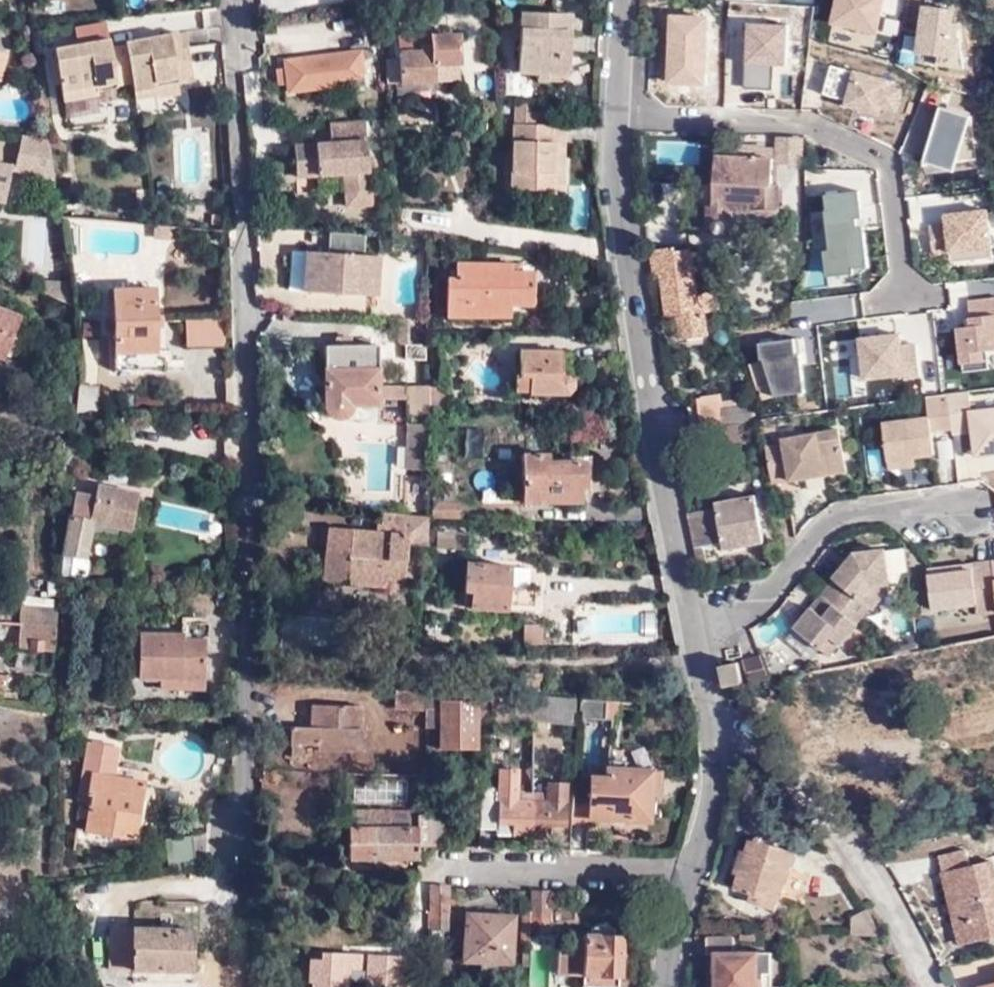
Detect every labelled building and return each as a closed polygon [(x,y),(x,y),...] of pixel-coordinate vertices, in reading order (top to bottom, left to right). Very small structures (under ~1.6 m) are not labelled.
[(818,21),(817,3),(786,2),(785,19),(818,21)] [(539,73),(540,81),(567,82),(569,18),(524,15),(521,72),(539,73)] [(105,21),(74,24),(75,37),(106,34),(105,21)] [(897,84),(898,65),(960,66),(960,26),(878,23),(876,83),(897,84)] [(180,32),(127,43),(128,47),(136,83),(138,92),(160,87),(159,82),(197,75),(192,55),(186,56),(184,47),(180,32)] [(435,38),(435,54),(402,54),(403,84),(441,84),(440,66),(461,65),(462,40),(435,38)] [(136,83),(128,47),(114,51),(112,40),(56,52),(65,95),(98,87),(99,94),(120,89),(120,86),(136,83)] [(7,78),(13,52),(0,49),(0,76),(7,78)] [(378,60),(377,53),(291,60),(292,72),(284,72),(284,79),(292,78),(293,91),(340,88),(339,79),(351,79),(352,89),(367,88),(365,62),(378,60)] [(761,79),(752,80),(755,105),(792,101),(787,63),(759,66),(761,79)] [(159,82),(160,87),(198,80),(197,75),(159,82)] [(101,98),(99,94),(98,87),(65,95),(67,105),(101,98)] [(138,92),(140,99),(162,94),(160,87),(138,92)] [(534,116),(535,105),(514,105),(514,115),(534,116)] [(535,127),(534,116),(514,115),(512,193),(554,194),(555,155),(542,155),(542,144),(566,146),(565,129),(535,127)] [(369,125),(334,126),(335,146),(298,148),(300,179),(347,176),(349,197),(373,196),(369,125)] [(565,194),(566,146),(542,144),(542,155),(555,155),(554,194),(565,194)] [(721,157),(721,207),(715,207),(715,229),(720,233),(734,235),(741,228),(741,209),(764,209),(768,215),(777,215),(784,209),(783,189),(776,188),(776,158),(721,157)] [(915,178),(915,162),(834,161),(834,177),(915,178)] [(0,170),(0,204),(1,205),(11,173),(0,170)] [(373,208),(373,196),(349,197),(349,210),(373,208)] [(174,230),(153,229),(152,242),(174,242),(174,230)] [(364,240),(328,237),(328,256),(305,255),(302,295),(375,299),(378,259),(362,259),(364,240)] [(693,251),(680,252),(680,249),(657,251),(659,280),(667,279),(670,316),(683,314),(685,339),(708,337),(705,311),(701,311),(696,273),(706,273),(701,253),(694,253),(693,251)] [(445,306),(507,307),(531,306),(531,272),(510,272),(510,265),(455,265),(455,280),(445,280),(445,306)] [(155,289),(139,290),(138,302),(155,302),(155,289)] [(138,302),(139,290),(113,291),(116,370),(165,368),(165,361),(172,361),(172,351),(165,351),(164,332),(156,332),(156,316),(155,302),(138,302)] [(507,319),(507,307),(445,306),(445,318),(507,319)] [(0,312),(0,359),(6,361),(21,319),(0,312)] [(156,332),(164,332),(163,316),(156,316),(156,332)] [(222,319),(185,321),(186,348),(223,346),(222,319)] [(408,322),(397,322),(396,344),(400,347),(407,348),(408,322)] [(376,349),(323,349),(323,411),(325,416),(328,419),(332,421),(339,421),(343,420),(348,415),(350,408),(376,408),(376,349)] [(559,375),(559,352),(519,352),(520,376),(516,376),(517,391),(531,391),(531,395),(567,395),(572,388),(572,380),(567,375),(559,375)] [(426,390),(426,409),(443,409),(443,387),(426,386),(426,390)] [(98,388),(78,388),(80,408),(77,420),(98,419),(98,388)] [(404,472),(417,473),(416,416),(416,397),(416,390),(405,389),(406,419),(410,419),(410,428),(405,427),(404,472)] [(416,416),(427,416),(426,409),(426,390),(416,390),(416,397),(416,416)] [(954,435),(972,432),(975,453),(993,450),(993,409),(971,412),(968,393),(948,396),(952,428),(954,435)] [(695,422),(723,423),(723,394),(696,394),(695,422)] [(948,396),(925,399),(927,419),(888,424),(889,437),(884,438),(887,461),(913,458),(934,456),(931,431),(952,428),(948,396)] [(755,407),(724,408),(725,423),(757,422),(755,407)] [(426,419),(427,416),(416,416),(417,473),(423,473),(423,425),(422,425),(422,418),(426,419)] [(775,421),(765,422),(760,423),(763,440),(776,439),(775,421)] [(782,447),(765,449),(772,486),(795,481),(813,479),(812,474),(821,472),(822,477),(846,472),(838,433),(782,442),(782,447)] [(914,466),(913,458),(887,461),(888,470),(914,466)] [(543,459),(519,460),(520,507),(576,506),(576,490),(582,491),(581,467),(543,467),(543,459)] [(61,475),(57,490),(63,492),(62,498),(68,499),(72,478),(61,475)] [(795,481),(772,486),(775,500),(797,496),(795,481)] [(450,488),(431,487),(429,519),(454,520),(455,505),(450,505),(450,488)] [(94,497),(73,495),(62,556),(85,559),(88,546),(91,534),(101,532),(105,531),(119,535),(120,528),(129,530),(136,495),(96,488),(94,497)] [(717,510),(689,515),(696,550),(705,548),(724,545),(726,550),(765,543),(756,497),(716,503),(717,510)] [(383,522),(417,526),(418,520),(380,516),(380,522),(383,522)] [(405,544),(418,545),(417,526),(383,522),(380,522),(380,534),(329,530),(324,585),(401,590),(405,544)] [(417,526),(418,545),(426,545),(426,527),(424,527),(417,526)] [(441,545),(441,552),(457,553),(456,536),(428,535),(428,545),(441,545)] [(832,575),(819,593),(824,597),(842,611),(854,594),(872,607),(889,585),(883,546),(851,551),(838,567),(844,571),(838,579),(832,575)] [(696,550),(700,571),(708,570),(705,548),(696,550)] [(980,604),(980,592),(993,591),(993,561),(930,569),(934,609),(980,604)] [(510,585),(510,565),(466,565),(465,592),(468,593),(468,607),(474,607),(474,610),(538,611),(537,586),(526,586),(510,585)] [(526,565),(510,565),(510,585),(526,586),(526,565)] [(844,571),(838,567),(832,575),(838,579),(844,571)] [(993,614),(993,591),(980,592),(980,604),(982,615),(993,614)] [(839,643),(856,622),(847,615),(842,611),(824,597),(819,593),(792,627),(827,654),(837,641),(839,643)] [(21,625),(55,628),(57,612),(23,607),(21,625)] [(52,653),(55,628),(21,625),(20,624),(17,649),(52,653)] [(175,642),(137,642),(137,687),(158,687),(158,696),(201,695),(201,646),(206,646),(206,630),(176,629),(175,642)] [(949,646),(954,664),(955,666),(993,657),(993,635),(949,646)] [(949,646),(905,656),(912,668),(945,662),(946,666),(954,664),(949,646)] [(746,666),(749,683),(766,679),(760,655),(754,656),(756,664),(746,666)] [(744,659),(746,666),(756,664),(754,656),(742,659),(742,660),(744,659)] [(720,665),(724,684),(741,680),(737,661),(720,665)] [(527,692),(528,676),(513,675),(512,691),(527,692)] [(21,678),(7,676),(5,690),(19,692),(21,678)] [(539,676),(528,676),(527,692),(538,693),(539,676)] [(423,694),(392,693),(393,711),(423,712),(423,694)] [(425,694),(426,712),(442,713),(441,751),(477,752),(478,732),(488,732),(488,706),(457,705),(458,696),(425,694)] [(532,722),(574,724),(574,702),(533,699),(532,722)] [(580,712),(580,719),(603,720),(604,703),(578,702),(578,712),(580,712)] [(529,704),(496,703),(497,723),(529,723),(529,704)] [(615,703),(604,703),(603,720),(615,721),(615,703)] [(361,708),(310,707),(309,732),(289,732),(290,748),(317,748),(317,753),(360,754),(361,708)] [(119,754),(91,747),(77,800),(92,804),(84,838),(134,848),(144,790),(112,784),(119,754)] [(589,791),(573,790),(571,824),(588,825),(589,819),(648,821),(649,800),(658,801),(659,771),(656,771),(605,769),(605,778),(589,777),(589,791)] [(498,839),(530,839),(531,807),(530,798),(518,798),(518,772),(500,772),(499,791),(491,791),(490,832),(498,833),(498,839)] [(531,807),(530,839),(547,840),(547,828),(564,828),(565,788),(547,788),(546,807),(531,807)] [(480,833),(490,832),(491,791),(482,790),(481,823),(480,830),(480,833)] [(417,862),(418,848),(428,849),(427,820),(414,820),(414,816),(390,817),(390,814),(350,814),(349,862),(417,862)] [(428,849),(445,849),(445,820),(427,820),(428,849)] [(791,856),(748,844),(734,895),(758,902),(756,910),(775,916),(791,856)] [(940,855),(960,944),(993,936),(993,861),(972,866),(968,849),(940,855)] [(429,891),(429,934),(450,935),(449,892),(429,891)] [(548,925),(549,895),(532,894),(531,916),(531,924),(548,925)] [(881,939),(867,913),(852,922),(851,939),(881,939)] [(522,948),(530,948),(531,924),(531,916),(528,917),(525,916),(522,918),(522,948)] [(514,919),(465,918),(465,940),(457,939),(456,954),(465,954),(465,965),(511,966),(514,919)] [(193,931),(111,931),(110,971),(192,972),(193,931)] [(556,974),(582,976),(619,977),(621,976),(622,937),(582,937),(582,946),(558,945),(556,974)] [(711,956),(717,957),(736,956),(735,942),(711,941),(711,956)] [(324,955),(324,962),(310,961),(310,986),(315,986),(351,986),(352,972),(362,972),(362,956),(324,955)] [(717,986),(767,986),(767,973),(759,972),(758,955),(736,956),(717,957),(717,986)] [(773,955),(758,955),(759,972),(767,973),(767,986),(773,986),(773,955)] [(404,976),(404,986),(421,986),(422,976),(404,976)] [(582,976),(582,986),(618,986),(619,977),(582,976)]
